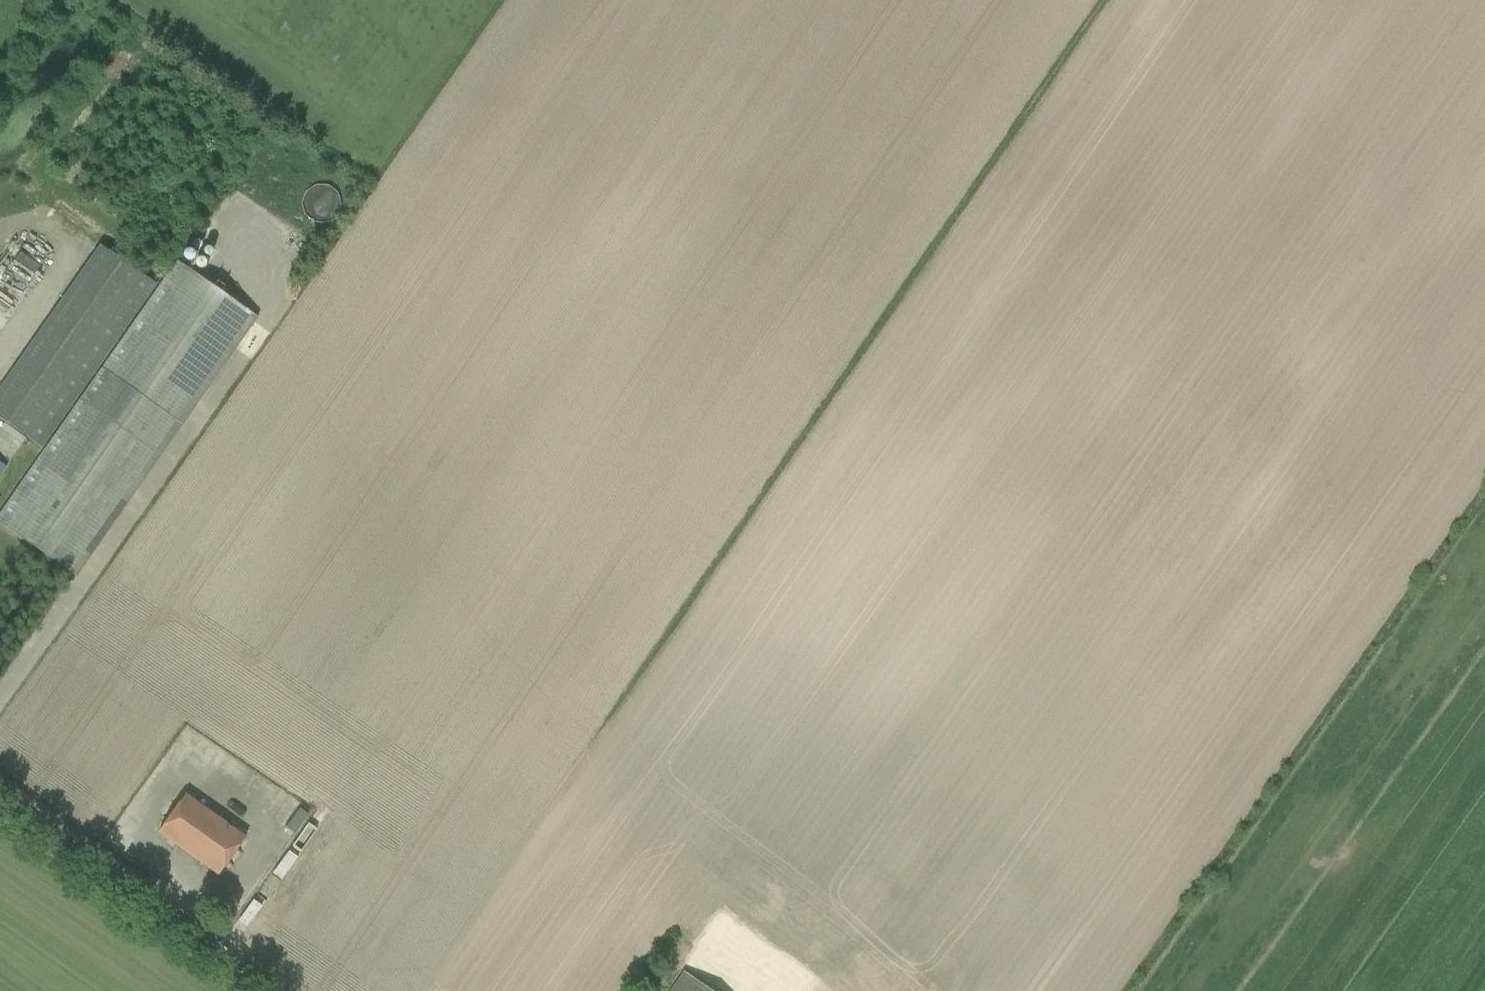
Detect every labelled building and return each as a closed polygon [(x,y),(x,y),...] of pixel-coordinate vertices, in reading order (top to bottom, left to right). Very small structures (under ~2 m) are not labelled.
[(45,450),(159,287),(108,251),(99,245),(0,387),(0,418),(45,450)] [(75,577),(257,317),(177,261),(159,287),(45,450),(0,515),(0,524),(75,577)] [(159,832),(219,875),(230,859),(246,838),(185,795),(170,816),(159,832)] [(682,971),(669,990),(711,990),(682,971)]
